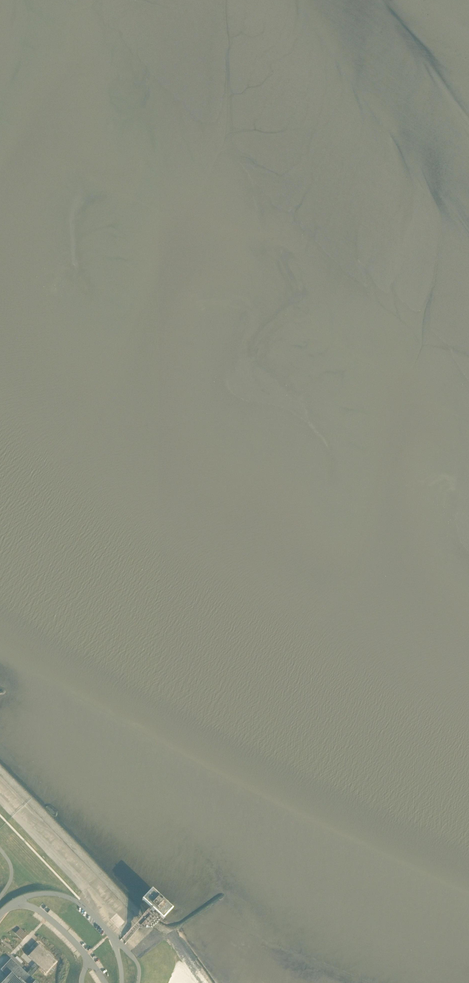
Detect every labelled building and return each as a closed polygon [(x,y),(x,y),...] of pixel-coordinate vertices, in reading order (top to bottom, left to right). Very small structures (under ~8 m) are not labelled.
[(145,898),(142,901),(151,909),(149,911),(151,912),(151,913),(152,913),(153,911),(154,912),(154,911),(162,919),(163,920),(164,919),(165,919),(168,915),(171,912),(172,911),(163,902),(164,902),(152,891),(147,896),(145,898)] [(19,928),(14,933),(22,940),(26,935),(19,928)] [(57,962),(39,945),(28,956),(38,966),(40,968),(46,974),(57,962)] [(31,977),(40,968),(38,966),(32,972),(30,971),(29,971),(27,974),(11,959),(1,970),(8,977),(2,982),(37,982),(31,977)]
